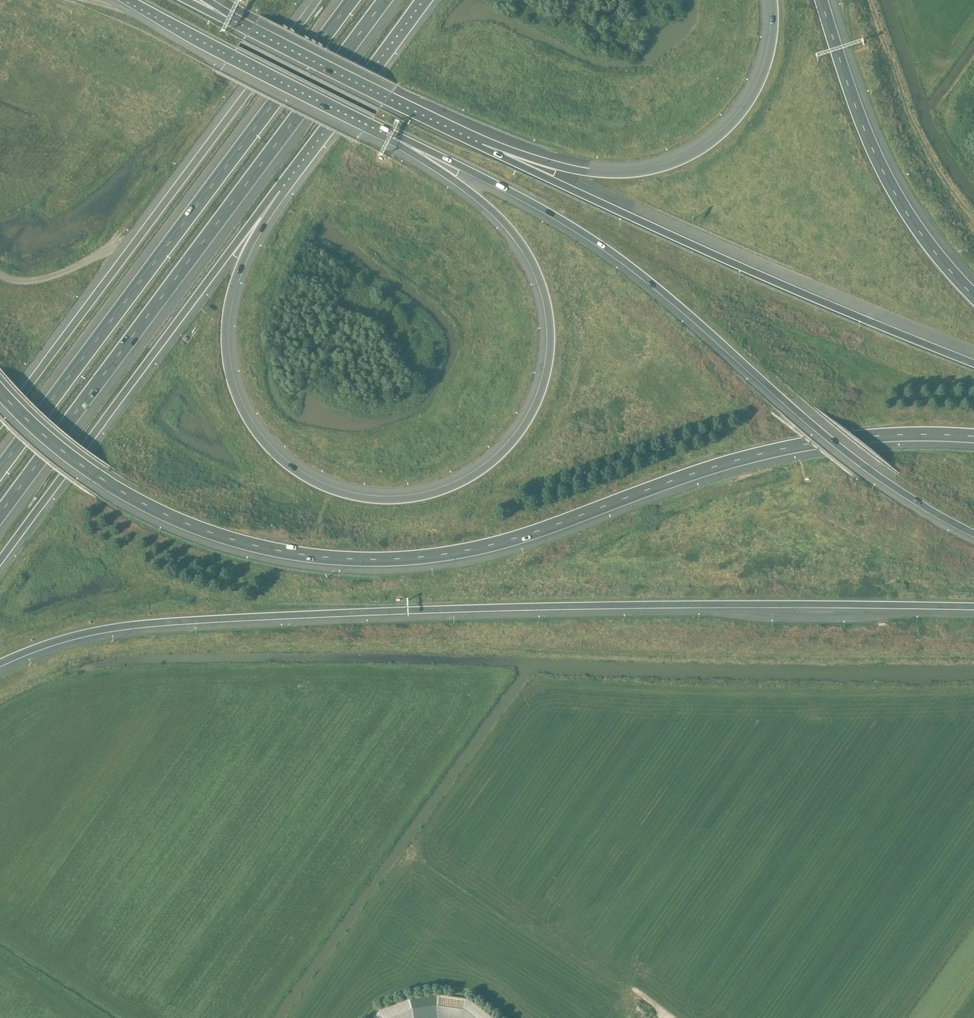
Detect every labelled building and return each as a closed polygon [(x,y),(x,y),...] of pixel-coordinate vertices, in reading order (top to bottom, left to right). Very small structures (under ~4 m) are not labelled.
[(469,999),(437,995),(409,998),(380,1010),(373,1017),(493,1017),(469,999)]
